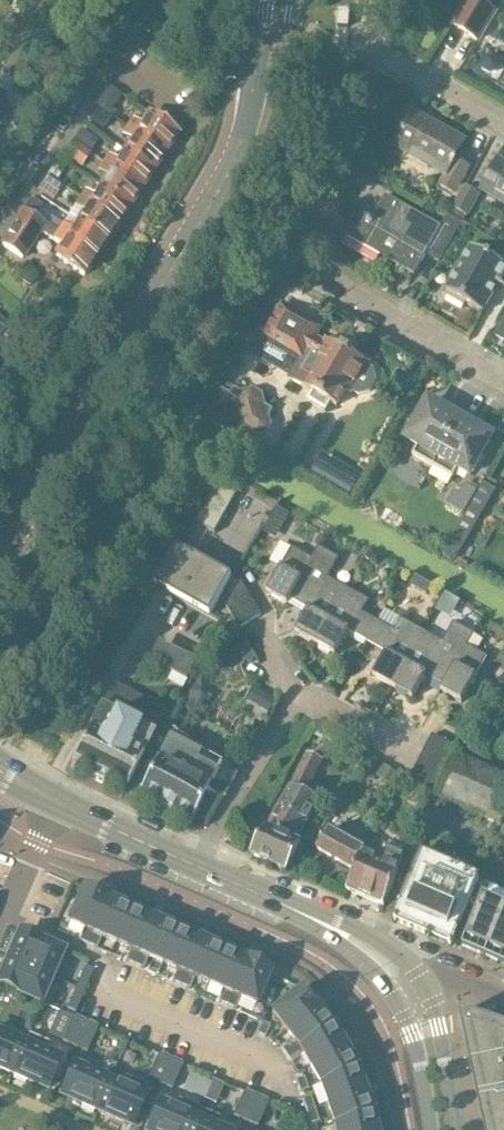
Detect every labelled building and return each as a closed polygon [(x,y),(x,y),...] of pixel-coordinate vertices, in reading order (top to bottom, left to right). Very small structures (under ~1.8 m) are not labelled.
[(452,26),(477,40),(494,11),(476,0),(468,0),(452,26)] [(340,10),(338,26),(348,27),(350,11),(340,10)] [(500,66),(499,59),(493,55),(485,57),(481,63),(483,70),(489,74),(497,72),(500,66)] [(108,113),(121,95),(108,86),(96,105),(108,113)] [(13,107),(0,97),(0,124),(13,107)] [(112,117),(96,106),(88,119),(103,129),(112,117)] [(412,113),(392,148),(442,176),(436,185),(453,195),(469,167),(455,159),(464,142),(412,113)] [(125,127),(164,153),(177,135),(145,114),(139,123),(131,118),(125,127)] [(128,140),(121,151),(152,172),(164,153),(125,127),(120,135),(128,140)] [(81,129),(72,143),(89,154),(98,141),(81,129)] [(63,154),(63,155),(81,167),(89,155),(89,154),(72,143),(71,142),(71,143),(63,154)] [(102,163),(141,189),(152,172),(121,151),(115,160),(107,155),(102,163)] [(479,193),(503,206),(503,165),(497,161),(479,193)] [(104,176),(97,187),(128,208),(141,189),(102,163),(96,171),(104,176)] [(56,164),(47,177),(61,186),(55,182),(63,169),(56,164)] [(52,199),(61,186),(47,177),(38,189),(52,199)] [(78,199),(117,225),(128,208),(97,187),(91,195),(84,190),(78,199)] [(478,195),(465,187),(453,209),(450,215),(463,222),(466,216),(466,217),(478,195)] [(428,251),(442,259),(462,224),(447,215),(440,227),(386,196),(372,220),(357,212),(344,236),(414,276),(428,251)] [(32,197),(24,210),(36,218),(44,205),(32,197)] [(68,216),(106,241),(117,225),(78,199),(73,206),(74,207),(68,216)] [(353,209),(338,200),(328,218),(344,226),(353,209)] [(434,216),(438,210),(429,205),(425,211),(434,216)] [(40,233),(51,240),(59,245),(53,254),(83,276),(95,257),(57,231),(43,222),(36,218),(24,210),(13,227),(1,244),(23,259),(40,233)] [(48,214),(43,222),(57,231),(62,223),(48,214)] [(57,231),(95,257),(106,241),(68,216),(63,224),(62,223),(57,231)] [(445,292),(448,294),(446,297),(463,307),(465,303),(482,313),(498,286),(503,289),(503,254),(501,260),(490,254),(488,257),(471,247),(445,292)] [(281,316),(270,336),(302,354),(289,377),(287,379),(312,393),(308,400),(325,410),(329,403),(338,408),(340,404),(339,403),(344,394),(352,395),(353,392),(359,396),(371,392),(374,386),(377,381),(373,369),(367,365),(367,364),(368,364),(326,340),(324,344),(315,338),(321,327),(286,308),(280,304),(275,313),(281,316)] [(8,326),(0,318),(0,335),(8,326)] [(503,321),(495,336),(503,341),(503,321)] [(4,337),(15,347),(25,336),(22,329),(8,333),(4,337)] [(200,419),(246,446),(250,439),(255,442),(257,437),(268,434),(272,426),(269,417),(273,410),(266,406),(263,394),(253,389),(241,392),(234,388),(231,394),(219,387),(200,419)] [(430,407),(410,441),(419,446),(413,456),(433,467),(434,466),(460,420),(451,415),(449,418),(430,407)] [(434,466),(433,467),(450,477),(456,467),(466,473),(485,439),(466,428),(468,424),(460,420),(434,466)] [(482,482),(471,502),(466,510),(480,518),(496,490),(482,482)] [(215,534),(237,495),(217,484),(195,522),(215,534)] [(384,504),(376,518),(397,530),(404,516),(384,504)] [(276,507),(270,518),(284,525),(289,514),(276,507)] [(448,552),(452,543),(446,540),(442,548),(448,552)] [(176,546),(154,585),(167,592),(167,593),(219,622),(220,619),(211,614),(232,577),(230,576),(233,570),(197,550),(194,555),(176,546)] [(287,604),(290,599),(289,598),(300,579),(311,585),(320,590),(327,577),(338,558),(318,546),(311,558),(292,547),(266,593),(287,604)] [(427,595),(433,586),(415,576),(410,586),(427,595)] [(295,633),(314,644),(315,644),(346,588),(327,577),(320,590),(311,585),(300,579),(289,598),(290,599),(308,609),(295,633)] [(225,605),(239,628),(261,615),(241,581),(226,604),(225,605)] [(346,588),(315,644),(334,655),(348,632),(366,642),(378,622),(362,613),(369,601),(346,588)] [(475,633),(483,618),(472,613),(464,627),(475,633)] [(372,676),(392,687),(424,632),(401,619),(394,631),(378,622),(366,642),(385,653),(372,676)] [(444,686),(444,685),(440,691),(461,703),(486,657),(467,646),(474,634),(453,623),(442,642),(443,642),(436,656),(455,667),(444,686)] [(424,632),(392,687),(412,699),(425,675),(444,685),(444,686),(455,667),(436,656),(443,642),(442,642),(424,632)] [(220,648),(214,654),(215,662),(222,668),(231,669),(237,662),(237,654),(244,646),(236,639),(230,648),(220,648)] [(494,691),(503,696),(503,674),(494,691)] [(204,707),(210,702),(210,692),(205,686),(205,676),(195,676),(195,686),(188,691),(188,700),(184,704),(189,711),(194,707),(204,707)] [(100,706),(72,762),(124,789),(140,757),(164,713),(150,705),(151,703),(151,700),(150,698),(148,697),(144,694),(141,692),(136,690),(133,689),(130,688),(128,689),(126,690),(125,692),(111,685),(100,706)] [(275,700),(267,696),(260,708),(268,712),(275,700)] [(426,746),(449,759),(455,747),(431,735),(426,746)] [(168,738),(138,795),(190,821),(206,792),(221,800),(235,776),(218,767),(215,772),(196,762),(200,755),(168,738)] [(420,757),(443,770),(449,759),(426,746),(420,757)] [(289,788),(266,829),(295,844),(298,839),(302,842),(303,841),(299,838),(320,802),(305,794),(322,762),(308,754),(289,788)] [(435,796),(500,825),(503,816),(503,777),(453,755),(435,796)] [(414,769),(438,781),(443,770),(420,757),(414,769)] [(373,775),(393,787),(399,775),(380,763),(373,775)] [(431,794),(438,781),(414,769),(408,780),(401,776),(431,794)] [(342,797),(341,792),(338,790),(334,791),(331,795),(332,799),(336,801),(340,800),(342,797)] [(301,845),(300,844),(302,842),(298,839),(295,844),(266,829),(251,855),(285,872),(301,845)] [(354,871),(362,860),(366,851),(328,829),(316,850),(354,871)] [(503,847),(503,832),(500,830),(495,843),(503,847)] [(354,871),(346,891),(384,907),(404,859),(381,850),(376,862),(364,857),(367,851),(366,851),(362,860),(354,871)] [(421,854),(396,912),(392,920),(450,945),(478,879),(421,854)] [(86,945),(106,899),(83,889),(68,923),(83,930),(78,941),(86,945)] [(486,957),(503,915),(503,907),(482,897),(461,947),(486,957)] [(114,944),(129,909),(106,899),(86,945),(96,949),(101,938),(114,944)] [(152,921),(153,919),(129,909),(114,944),(129,950),(124,961),(133,965),(152,921)] [(486,957),(503,965),(503,915),(486,957)] [(152,921),(133,965),(142,969),(146,958),(161,964),(175,932),(176,930),(153,919),(152,921)] [(175,932),(161,964),(175,970),(174,974),(170,981),(178,985),(180,986),(183,978),(186,972),(198,943),(199,940),(178,930),(176,930),(175,932)] [(19,934),(7,960),(50,978),(61,953),(39,943),(19,934)] [(183,978),(180,986),(188,989),(191,982),(193,978),(208,985),(209,981),(222,953),(223,950),(199,940),(198,943),(186,972),(183,978)] [(228,1003),(246,960),(223,950),(222,953),(208,985),(221,991),(217,1002),(226,1006),(228,1003)] [(50,978),(7,960),(0,977),(0,987),(17,994),(39,1004),(50,978)] [(228,1003),(226,1006),(234,1009),(235,1009),(236,1007),(239,999),(255,1005),(256,1002),(268,975),(270,971),(246,960),(245,964),(233,992),(228,1003)] [(85,967),(76,988),(84,991),(93,971),(85,967)] [(266,985),(260,997),(270,1001),(275,989),(266,985)] [(67,1009),(74,1012),(84,991),(76,988),(67,1009)] [(300,989),(274,1011),(271,1013),(285,1031),(298,1021),(317,1007),(305,992),(302,988),(300,989)] [(281,1050),(280,1050),(285,1057),(286,1056),(303,1045),(322,1032),(332,1026),(317,1007),(298,1021),(285,1031),(289,1037),(293,1041),(281,1049),(281,1050)] [(72,1018),(61,1042),(74,1048),(84,1023),(72,1018)] [(269,1025),(261,1022),(256,1034),(264,1037),(269,1025)] [(84,1023),(74,1048),(86,1053),(96,1028),(84,1023)] [(467,1025),(490,1129),(503,1129),(503,1037),(467,1025)] [(286,1056),(285,1057),(290,1064),(291,1064),(302,1056),(308,1066),(326,1057),(343,1047),(339,1038),(332,1026),(322,1032),(303,1045),(286,1056)] [(9,1075),(22,1045),(21,1045),(23,1040),(6,1032),(4,1037),(0,1035),(0,1071),(9,1075)] [(22,1045),(9,1075),(45,1091),(58,1061),(45,1055),(49,1045),(27,1035),(23,1045),(22,1045)] [(326,1057),(308,1066),(319,1085),(350,1070),(355,1068),(343,1047),(326,1057)] [(147,1080),(159,1085),(169,1060),(157,1055),(147,1080)] [(169,1060),(159,1085),(171,1090),(182,1066),(169,1060)] [(61,1097),(96,1113),(109,1083),(94,1076),(96,1071),(79,1064),(77,1069),(74,1068),(61,1097)] [(350,1070),(319,1085),(326,1105),(363,1091),(357,1074),(355,1068),(350,1070)] [(109,1083),(96,1113),(131,1128),(144,1098),(143,1097),(147,1087),(125,1078),(121,1088),(109,1083)] [(303,1078),(295,1081),(299,1093),(307,1091),(303,1078)] [(363,1091),(326,1105),(333,1125),(335,1124),(372,1114),(363,1091)] [(243,1092),(232,1117),(244,1122),(255,1098),(243,1092)] [(255,1098),(244,1122),(256,1127),(267,1103),(255,1098)] [(305,1113),(314,1110),(310,1098),(301,1101),(305,1113)] [(199,1110),(177,1100),(173,1111),(159,1105),(148,1129),(190,1129),(199,1110)] [(190,1129),(217,1129),(216,1129),(220,1119),(199,1110),(190,1129)] [(314,1110),(305,1113),(309,1125),(318,1122),(314,1110)] [(333,1125),(334,1129),(375,1129),(372,1114),(335,1124),(333,1125)]
